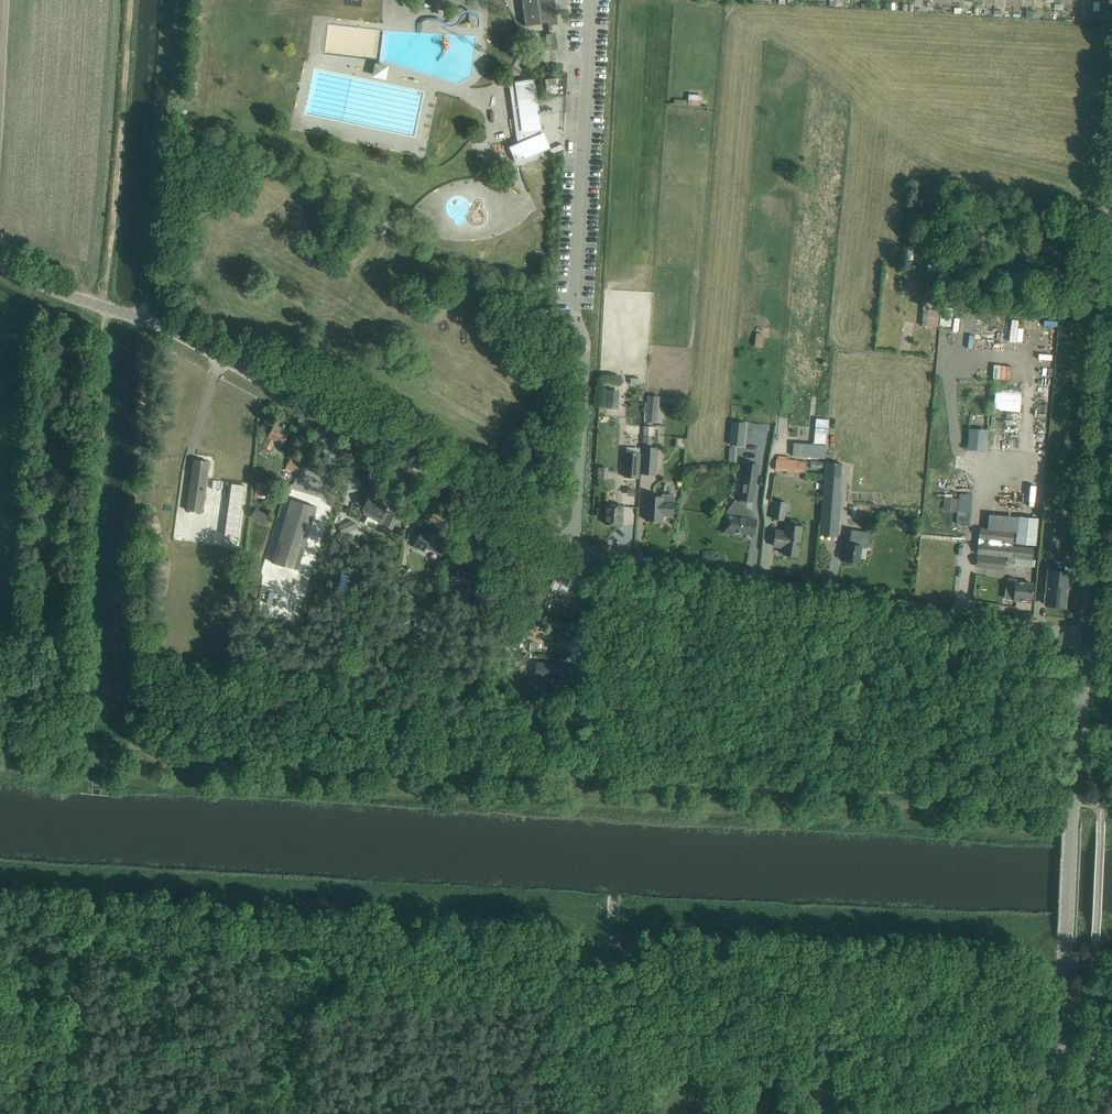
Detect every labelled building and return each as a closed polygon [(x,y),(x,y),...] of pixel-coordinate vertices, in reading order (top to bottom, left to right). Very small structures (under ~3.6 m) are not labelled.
[(525,26),(555,22),(552,0),(522,0),(525,26)] [(549,34),(546,34),(548,50),(555,49),(553,34),(549,34)] [(375,77),(389,79),(391,65),(377,63),(375,77)] [(514,83),(509,83),(518,143),(509,147),(516,163),(550,148),(543,132),(539,133),(539,129),(541,129),(534,79),(514,81),(514,83)] [(700,106),(701,95),(688,94),(687,105),(700,106)] [(377,233),(384,221),(372,215),(366,227),(377,233)] [(942,309),(933,308),(938,265),(928,264),(922,324),(940,326),(942,309)] [(1060,313),(1059,322),(1072,323),(1073,314),(1060,313)] [(1040,340),(1049,340),(1050,326),(1041,326),(1040,340)] [(1031,333),(1017,333),(1018,347),(1032,346),(1031,333)] [(1015,386),(1025,385),(1024,376),(1014,377),(1015,386)] [(996,388),(996,411),(1023,411),(1024,389),(996,388)] [(618,409),(619,390),(608,389),(607,408),(618,409)] [(658,422),(659,404),(659,402),(659,398),(647,397),(647,401),(645,421),(658,422)] [(815,418),(813,443),(826,444),(828,419),(815,418)] [(732,422),(730,444),(743,445),(745,423),(732,422)] [(289,432),(275,424),(263,446),(271,450),(276,440),(283,444),(289,432)] [(640,473),(642,473),(655,474),(657,448),(651,448),(651,437),(653,437),(654,426),(643,425),(640,473)] [(970,449),(988,449),(989,429),(971,428),(970,449)] [(677,437),(676,447),(686,448),(686,438),(677,437)] [(827,459),(828,446),(793,443),(792,456),(827,459)] [(726,462),(735,462),(736,448),(728,448),(726,462)] [(638,478),(640,453),(626,452),(624,477),(638,478)] [(797,472),(805,472),(806,462),(797,461),(797,460),(787,460),(787,457),(778,456),(778,459),(776,459),(775,470),(787,471),(787,475),(796,475),(797,472)] [(286,467),(299,475),(309,480),(314,470),(291,458),(286,467)] [(208,461),(194,460),(187,511),(202,512),(208,461)] [(958,476),(972,476),(973,462),(959,462),(958,476)] [(750,520),(752,511),(747,510),(746,509),(747,501),(753,502),(759,465),(746,463),(740,503),(735,500),(726,513),(726,516),(725,515),(724,525),(733,527),(732,531),(754,534),(756,520),(750,520)] [(598,479),(605,479),(606,467),(599,466),(598,479)] [(238,536),(246,484),(233,482),(225,534),(238,536)] [(265,484),(258,483),(255,496),(262,498),(265,484)] [(841,492),(824,490),(820,534),(837,536),(838,527),(841,492)] [(959,520),(972,520),(973,494),(959,493),(959,520)] [(662,495),(662,497),(648,496),(646,520),(661,521),(662,515),(673,515),(674,496),(662,495)] [(390,533),(393,527),(398,517),(390,513),(389,515),(384,512),(387,506),(369,497),(362,512),(385,524),(383,529),(390,533)] [(1028,497),(1028,516),(1036,516),(1035,497),(1028,497)] [(316,507),(291,499),(272,562),(298,570),(316,507)] [(783,520),(786,502),(775,501),(772,519),(783,520)] [(622,506),(606,505),(605,524),(621,524),(622,506)] [(256,508),(250,519),(262,526),(268,515),(256,508)] [(1036,545),(1038,518),(1018,516),(1015,543),(1036,545)] [(776,529),(773,546),(784,548),(783,554),(797,556),(798,545),(799,541),(802,526),(787,524),(786,531),(783,530),(776,529)] [(1012,546),(1014,534),(1011,533),(1011,531),(980,528),(977,554),(1008,557),(1007,562),(1015,563),(1015,565),(1034,567),(1034,560),(1032,560),(1033,549),(1012,546)] [(1059,530),(1047,528),(1045,549),(1056,551),(1059,530)] [(442,555),(445,549),(450,539),(434,530),(431,535),(423,531),(424,530),(423,529),(414,546),(424,551),(426,547),(442,555)] [(848,529),(846,544),(847,544),(845,560),(859,562),(861,547),(867,548),(870,532),(848,529)] [(993,558),(992,569),(1003,570),(1004,559),(993,558)] [(478,590),(482,581),(487,571),(466,562),(461,574),(473,579),(470,586),(478,590)] [(1071,583),(1072,569),(1066,568),(1065,573),(1051,571),(1049,584),(1047,584),(1045,604),(1065,607),(1067,586),(1065,586),(1065,582),(1071,583)] [(556,573),(550,586),(546,594),(551,597),(555,588),(564,593),(561,599),(572,604),(574,600),(579,590),(569,585),(571,580),(556,573)] [(1014,599),(1014,600),(1031,602),(1033,584),(1016,582),(1017,579),(1010,578),(1007,598),(1014,599)] [(486,610),(487,593),(478,592),(476,609),(486,610)] [(535,606),(536,599),(526,597),(525,604),(535,606)] [(415,618),(413,636),(425,638),(427,619),(415,618)] [(570,666),(537,662),(535,677),(568,680),(570,666)] [(92,758),(91,771),(98,771),(104,772),(104,759),(99,759),(92,758)]
